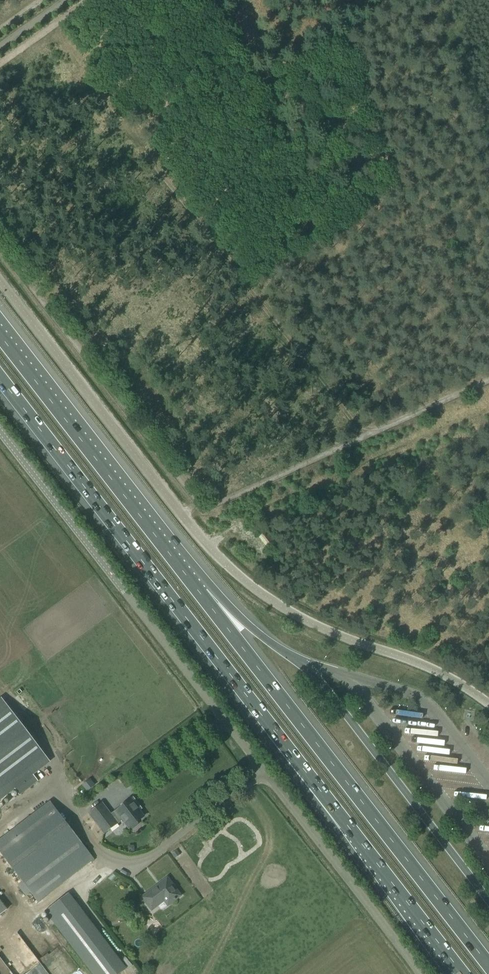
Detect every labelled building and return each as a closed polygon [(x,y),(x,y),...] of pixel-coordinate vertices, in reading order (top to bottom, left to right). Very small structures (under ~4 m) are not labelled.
[(259,537),(267,547),(274,542),(265,532),(259,537)] [(0,701),(0,798),(14,787),(19,795),(38,781),(32,773),(49,761),(2,700),(0,701)] [(415,742),(441,747),(442,742),(416,737),(415,742)] [(235,765),(229,770),(234,777),(240,772),(235,765)] [(84,783),(82,785),(87,791),(89,790),(95,785),(90,779),(84,783)] [(104,833),(122,819),(129,828),(144,817),(136,807),(139,805),(133,798),(126,803),(125,802),(120,805),(122,806),(111,814),(102,803),(88,813),(104,833)] [(31,893),(58,872),(65,881),(91,861),(91,862),(94,860),(50,802),(0,841),(0,852),(31,893)] [(151,821),(147,825),(158,839),(162,836),(151,821)] [(176,850),(172,854),(172,855),(175,858),(180,855),(177,851),(176,850)] [(148,905),(151,910),(158,905),(155,902),(161,897),(168,905),(181,895),(167,878),(142,897),(148,905)] [(49,908),(55,916),(76,901),(69,892),(49,908)] [(44,911),(54,923),(58,920),(55,916),(49,908),(44,911)]
